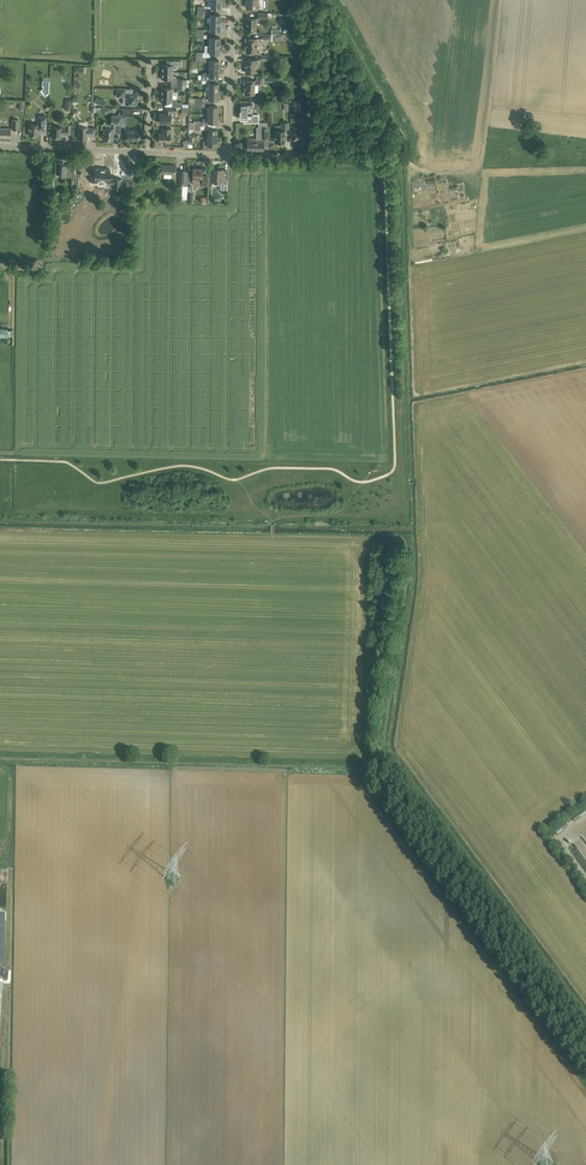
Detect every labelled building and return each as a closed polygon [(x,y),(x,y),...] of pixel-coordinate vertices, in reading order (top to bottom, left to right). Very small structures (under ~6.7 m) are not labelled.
[(246,7),(251,7),(251,10),(258,10),(258,8),(263,8),(263,0),(246,0),(246,7)] [(211,14),(211,22),(220,22),(220,14),(211,14)] [(247,30),(255,30),(255,23),(257,23),(257,18),(246,18),(246,26),(247,26),(247,30)] [(220,22),(211,22),(211,30),(220,31),(220,22)] [(210,37),(210,45),(220,45),(220,37),(210,37)] [(245,52),(257,52),(257,38),(246,38),(245,52)] [(220,45),(210,45),(210,53),(219,53),(220,45)] [(246,72),(255,72),(256,64),(258,64),(258,58),(246,58),(246,62),(245,62),(244,67),(246,67),(246,72)] [(162,70),(162,71),(173,72),(173,68),(176,68),(176,65),(181,65),(181,61),(173,60),(173,64),(162,64),(162,67),(161,67),(161,70),(162,70)] [(219,60),(210,60),(209,68),(219,68),(219,60)] [(201,75),(201,79),(202,79),(214,80),(214,76),(219,76),(219,68),(209,68),(209,72),(204,72),(201,75)] [(244,94),(255,94),(255,84),(264,85),(264,76),(257,75),(257,80),(244,80),(244,86),(245,86),(244,94)] [(202,79),(202,83),(207,83),(207,86),(209,86),(209,91),(218,91),(218,83),(214,83),(214,80),(202,79)] [(42,89),(46,94),(50,91),(50,81),(46,81),(46,85),(42,89)] [(137,93),(126,93),(126,88),(120,88),(117,88),(117,96),(123,97),(123,103),(124,105),(138,105),(138,94),(137,93)] [(218,91),(209,91),(209,94),(202,98),(195,98),(195,102),(199,102),(201,102),(212,102),(212,99),(218,99),(218,91)] [(161,96),(160,99),(161,99),(161,102),(172,102),(172,106),(183,107),(183,102),(177,102),(177,99),(177,95),(172,95),(161,94),(161,96)] [(252,105),(242,105),(242,118),(244,118),(244,123),(259,122),(259,114),(252,115),(252,105)] [(218,106),(205,106),(205,110),(208,110),(208,114),(218,114),(218,106)] [(159,123),(170,123),(171,116),(176,116),(176,107),(172,107),(166,107),(165,113),(159,113),(159,123)] [(133,108),(121,108),(121,109),(121,114),(121,116),(133,116),(133,108)] [(195,122),(192,122),(192,125),(194,125),(201,125),(208,125),(208,122),(217,122),(218,114),(208,114),(208,118),(203,118),(203,121),(195,121),(195,122)] [(28,124),(28,130),(29,130),(29,135),(38,136),(39,132),(46,133),(47,116),(41,116),(40,121),(38,121),(38,124),(28,124)] [(103,133),(103,139),(111,140),(113,140),(113,138),(114,133),(120,133),(120,127),(121,123),(121,117),(112,116),(111,124),(112,124),(110,124),(108,123),(104,123),(103,124),(103,127),(104,129),(104,133),(103,133)] [(285,129),(290,129),(290,122),(281,122),(281,130),(274,130),(275,142),(285,141),(285,129)] [(71,128),(71,124),(66,124),(65,128),(62,128),(52,127),(52,137),(62,137),(62,133),(65,133),(71,134),(71,128)] [(77,132),(78,132),(78,138),(85,138),(85,137),(88,137),(88,135),(95,135),(95,129),(95,127),(88,127),(78,126),(78,127),(77,127),(77,132)] [(268,127),(258,127),(258,134),(262,134),(262,137),(268,137),(268,127)] [(10,137),(10,128),(0,128),(0,137),(10,137)] [(124,140),(130,140),(130,139),(139,140),(140,130),(130,130),(130,129),(124,128),(124,140)] [(163,142),(170,143),(170,137),(171,137),(172,128),(162,128),(162,133),(160,133),(159,136),(159,141),(163,141),(163,142)] [(208,129),(207,137),(217,137),(217,129),(208,129)] [(301,140),(307,140),(307,130),(294,130),(294,141),(301,141),(301,140)] [(207,141),(203,141),(203,149),(208,149),(208,145),(217,145),(217,137),(207,137),(207,141)] [(260,138),(248,137),(247,149),(263,149),(264,139),(260,139),(260,138)] [(64,164),(64,162),(55,161),(55,174),(62,174),(62,176),(75,176),(75,170),(71,170),(71,164),(64,164)] [(176,165),(160,165),(160,173),(164,173),(164,178),(171,178),(172,174),(176,174),(176,165)] [(110,169),(95,168),(95,177),(92,177),(91,182),(98,182),(98,180),(107,181),(107,184),(113,184),(113,188),(121,188),(122,178),(110,178),(110,169)] [(193,177),(193,181),(194,181),(194,184),(202,184),(202,186),(207,186),(208,176),(203,176),(203,168),(193,168),(193,171),(193,177)] [(219,190),(228,190),(228,177),(223,177),(223,169),(211,169),(211,182),(219,182),(219,190)] [(185,170),(180,170),(179,185),(188,186),(188,171),(185,171),(185,170)]
